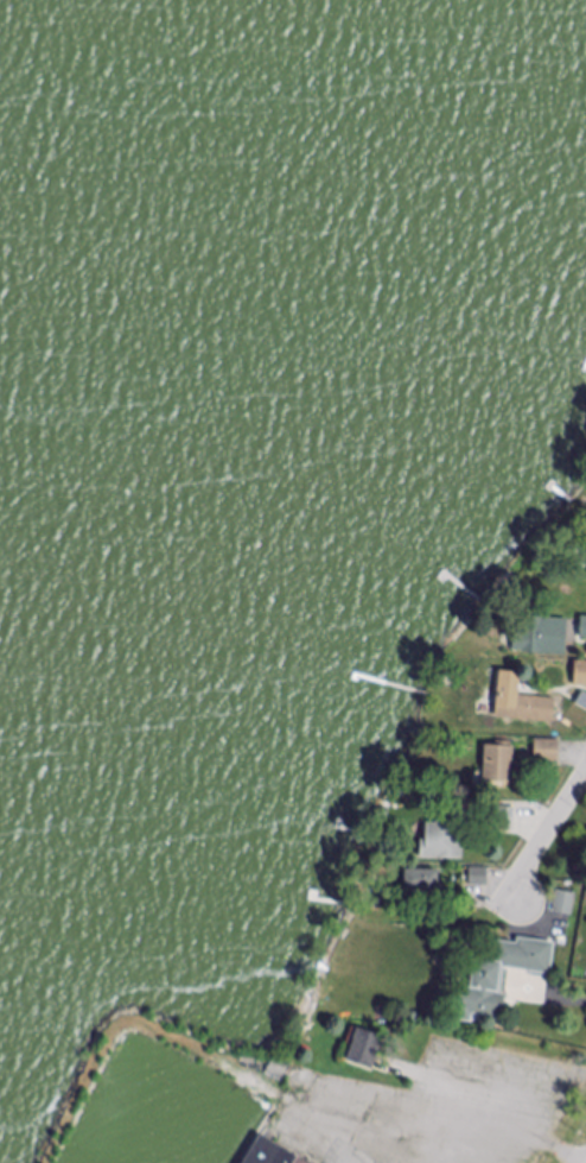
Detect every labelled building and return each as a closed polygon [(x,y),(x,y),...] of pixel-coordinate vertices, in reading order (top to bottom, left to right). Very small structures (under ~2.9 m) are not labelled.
[(568,657),(515,656),(515,633),(526,633),(526,619),(569,620),(568,657)] [(577,663),(585,663),(585,688),(575,688),(577,663)] [(555,725),(496,719),(501,672),(523,675),(521,696),(558,701),(555,725)] [(584,693),(585,694),(585,711),(577,706),(584,693)] [(560,764),(536,764),(536,741),(560,741),(560,764)] [(515,784),(485,784),(486,747),(497,747),(497,742),(511,742),(511,748),(515,748),(515,784)] [(515,830),(491,830),(492,808),(515,809),(515,830)] [(464,861),(437,861),(437,848),(427,848),(427,824),(438,826),(438,813),(465,814),(464,861)] [(471,887),(471,868),(490,868),(490,887),(471,887)] [(441,893),(405,892),(405,871),(441,872),(441,893)] [(573,917),(554,914),(558,892),(578,896),(573,917)] [(555,944),(550,980),(533,978),(534,972),(505,968),(501,995),(508,997),(504,1019),(473,1015),(472,1023),(452,1020),(456,997),(459,998),(460,986),(471,987),(476,959),(485,960),(486,949),(497,949),(498,942),(518,944),(520,940),(555,944)] [(374,1072),(348,1062),(359,1030),(386,1039),(374,1072)] [(261,1138),(304,1162),(247,1162),(261,1138)]
